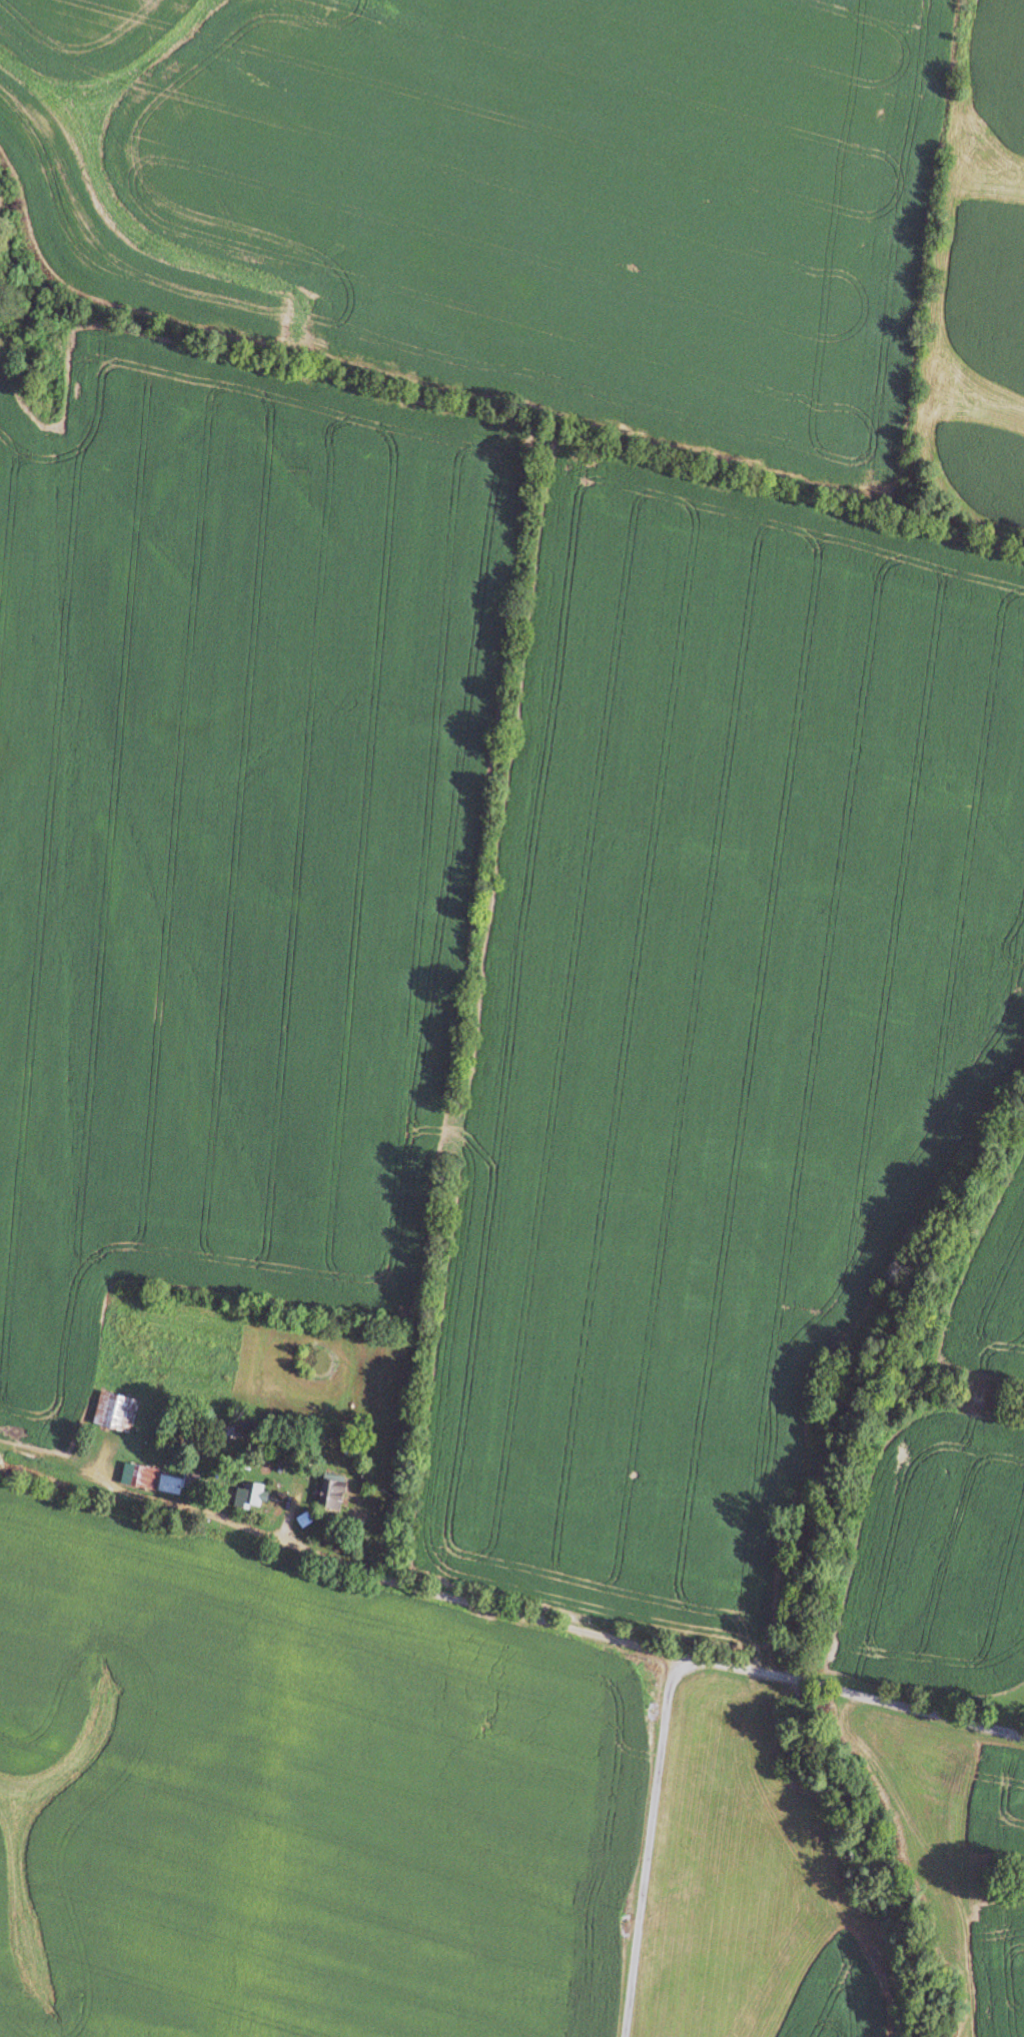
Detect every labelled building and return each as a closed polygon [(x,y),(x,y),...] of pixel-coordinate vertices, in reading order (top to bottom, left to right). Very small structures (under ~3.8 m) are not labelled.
[(133,1432),(142,1400),(105,1389),(96,1422),(133,1432)] [(125,1484),(159,1490),(162,1469),(128,1463),(125,1484)] [(327,1490),(332,1510),(349,1507),(344,1486),(327,1490)] [(270,1504),(270,1488),(239,1488),(239,1504),(270,1504)]
